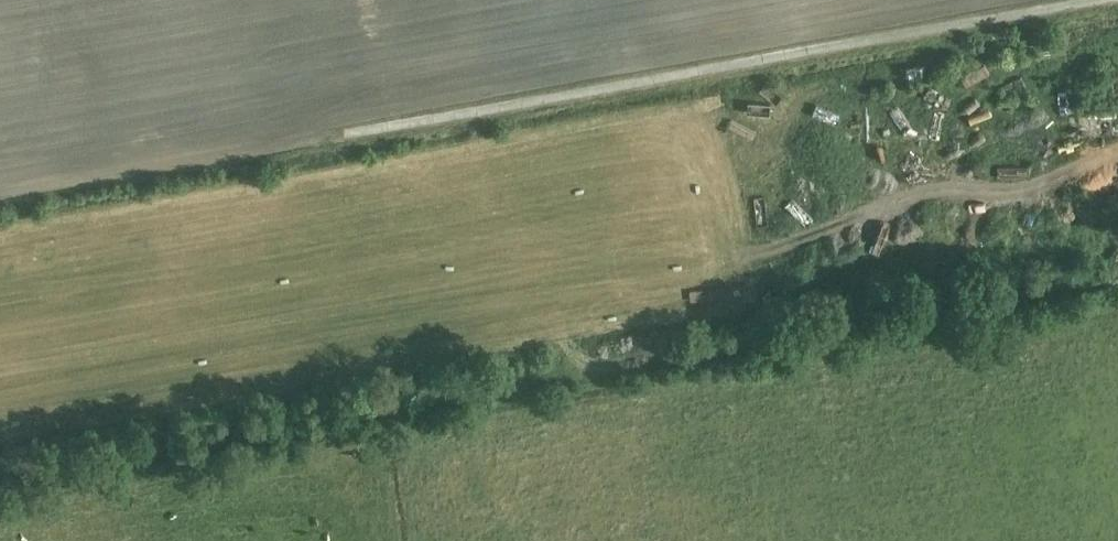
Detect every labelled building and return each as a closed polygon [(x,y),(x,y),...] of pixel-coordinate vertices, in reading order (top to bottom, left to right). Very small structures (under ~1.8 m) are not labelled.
[(984,58),(963,73),(973,87),(994,72),(984,58)] [(1086,121),(1093,142),(1117,134),(1117,111),(1086,121)]
